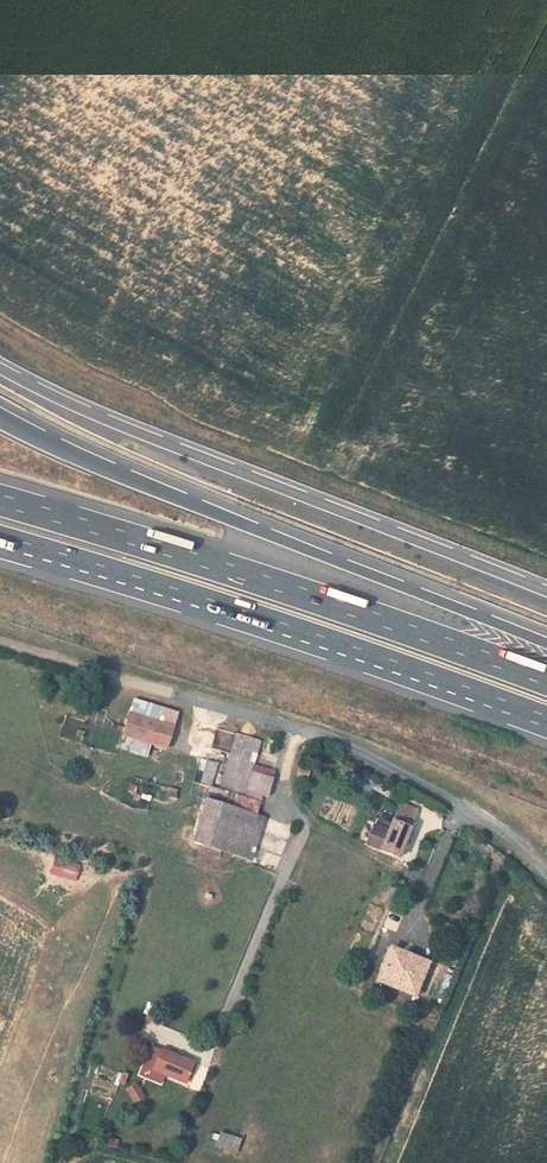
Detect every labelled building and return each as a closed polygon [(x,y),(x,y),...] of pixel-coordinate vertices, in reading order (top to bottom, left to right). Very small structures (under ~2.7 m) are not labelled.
[(173,727),(129,713),(121,738),(165,751),(173,727)] [(260,741),(236,734),(218,790),(211,787),(210,787),(192,842),(252,862),(265,817),(262,816),(273,778),(251,771),(260,741)] [(217,764),(207,761),(200,784),(210,787),(211,787),(217,764)] [(168,787),(167,796),(176,798),(178,789),(168,787)] [(417,810),(394,801),(385,823),(378,821),(373,832),(371,831),(365,844),(397,858),(417,810)] [(505,857),(495,850),(491,857),(502,864),(505,857)] [(426,964),(391,949),(378,980),(414,994),(426,964)] [(194,1062),(161,1049),(153,1069),(185,1083),(194,1062)] [(117,1073),(115,1084),(125,1086),(127,1074),(117,1073)] [(136,1083),(125,1089),(134,1105),(145,1098),(136,1083)] [(237,1154),(242,1139),(220,1131),(215,1146),(237,1154)]
